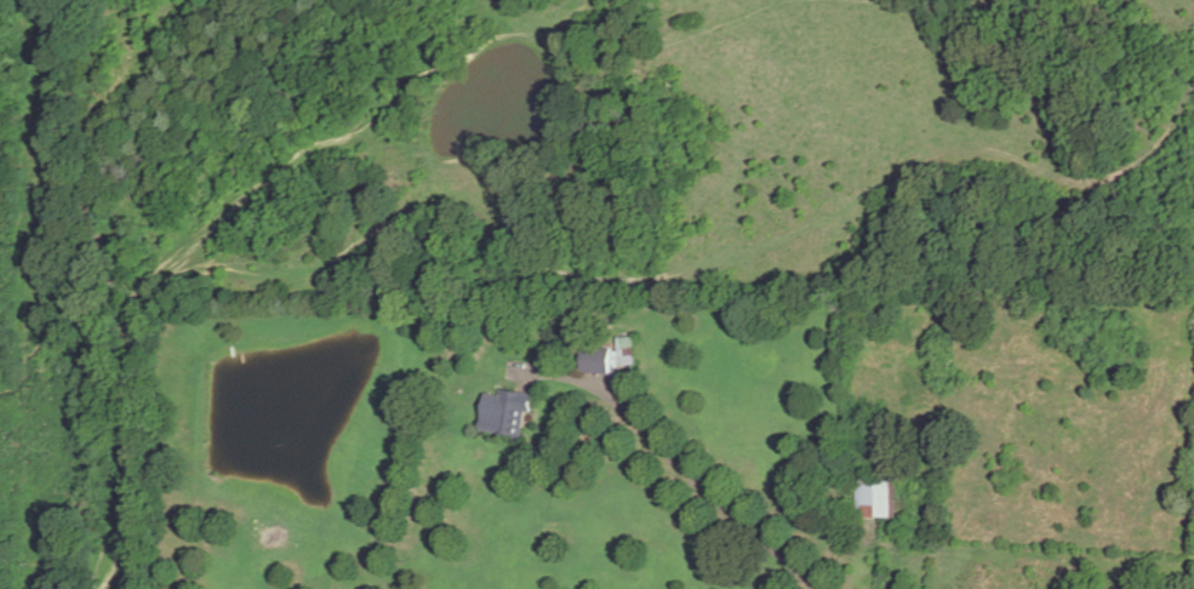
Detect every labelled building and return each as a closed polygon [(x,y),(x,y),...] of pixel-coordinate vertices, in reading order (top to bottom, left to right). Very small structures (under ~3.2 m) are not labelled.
[(617,339),(619,367),(636,366),(634,337),(617,339)] [(581,370),(609,372),(611,350),(583,348),(581,370)] [(526,413),(521,441),(513,440),(514,436),(480,430),(486,395),(501,398),(502,390),(535,395),(531,413),(526,413)] [(856,476),(857,517),(896,516),(895,476),(856,476)]
